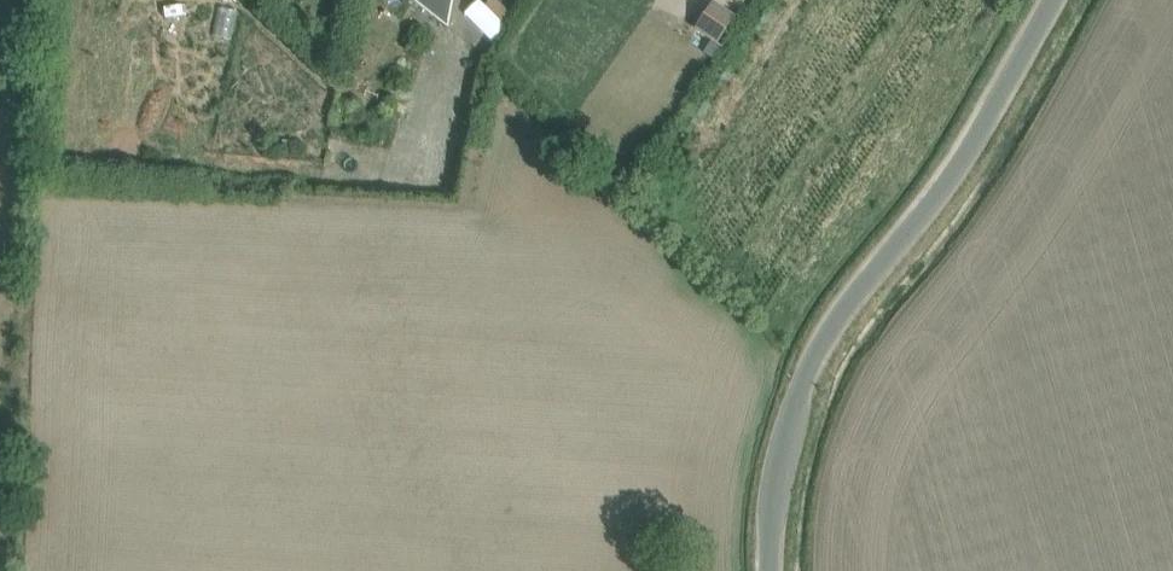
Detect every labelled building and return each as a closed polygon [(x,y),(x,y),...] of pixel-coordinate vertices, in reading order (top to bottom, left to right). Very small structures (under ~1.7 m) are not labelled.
[(398,24),(406,15),(411,19),(418,11),(405,0),(392,0),(383,10),(398,24)] [(448,29),(453,0),(411,0),(448,29)] [(694,28),(717,45),(736,19),(713,2),(694,28)]
